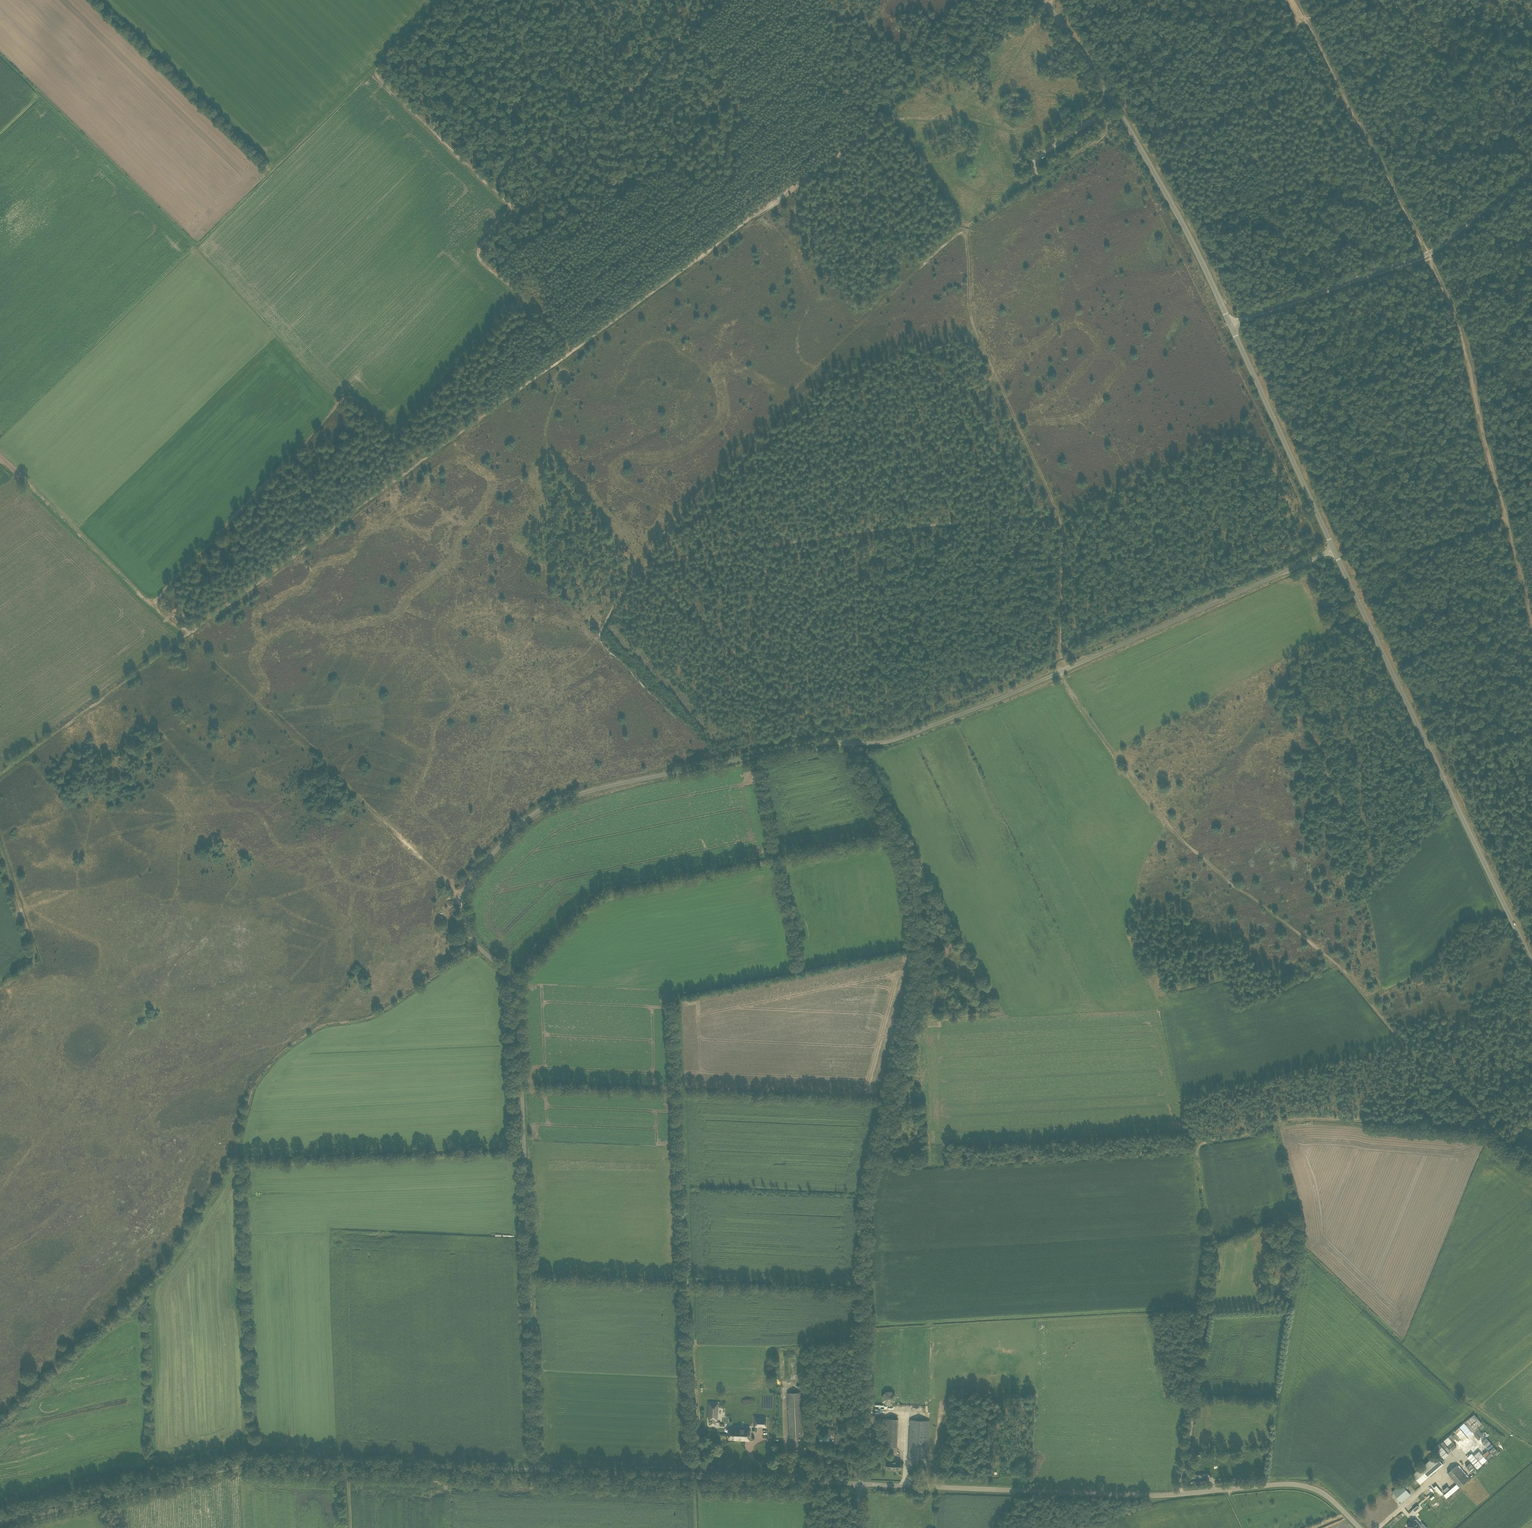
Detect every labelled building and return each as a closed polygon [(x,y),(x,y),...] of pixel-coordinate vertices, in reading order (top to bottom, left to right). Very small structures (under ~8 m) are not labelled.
[(797,1368),(792,1368),(792,1379),(803,1379),(802,1351),(797,1351),(797,1368)] [(892,1404),(896,1400),(896,1395),(892,1391),(886,1391),(882,1395),(882,1400),(886,1404),(892,1404)] [(790,1437),(803,1437),(801,1392),(788,1393),(790,1437)] [(708,1401),(708,1420),(709,1420),(709,1425),(716,1425),(716,1421),(718,1421),(718,1409),(719,1409),(719,1402),(708,1401)] [(754,1427),(766,1427),(767,1418),(754,1417),(754,1427)] [(897,1447),(898,1419),(883,1418),(881,1446),(897,1447)] [(928,1458),(929,1420),(910,1420),(908,1457),(928,1458)] [(728,1432),(728,1437),(737,1438),(737,1437),(740,1438),(740,1439),(749,1440),(749,1435),(749,1430),(737,1429),(737,1428),(732,1428),(729,1428),(728,1432)] [(953,1451),(959,1458),(964,1455),(960,1449),(957,1451),(956,1449),(953,1451)] [(1436,1454),(1412,1474),(1420,1483),(1443,1463),(1436,1454)] [(900,1470),(901,1461),(887,1460),(886,1469),(900,1470)] [(1448,1473),(1457,1484),(1459,1487),(1469,1478),(1467,1476),(1461,1469),(1459,1467),(1457,1465),(1456,1466),(1449,1472),(1448,1473)] [(1401,1483),(1396,1488),(1392,1491),(1401,1502),(1410,1494),(1406,1489),(1408,1487),(1404,1482),(1402,1484),(1401,1483)] [(1416,1519),(1407,1526),(1409,1527),(1421,1527),(1419,1526),(1421,1525),(1416,1519)]
